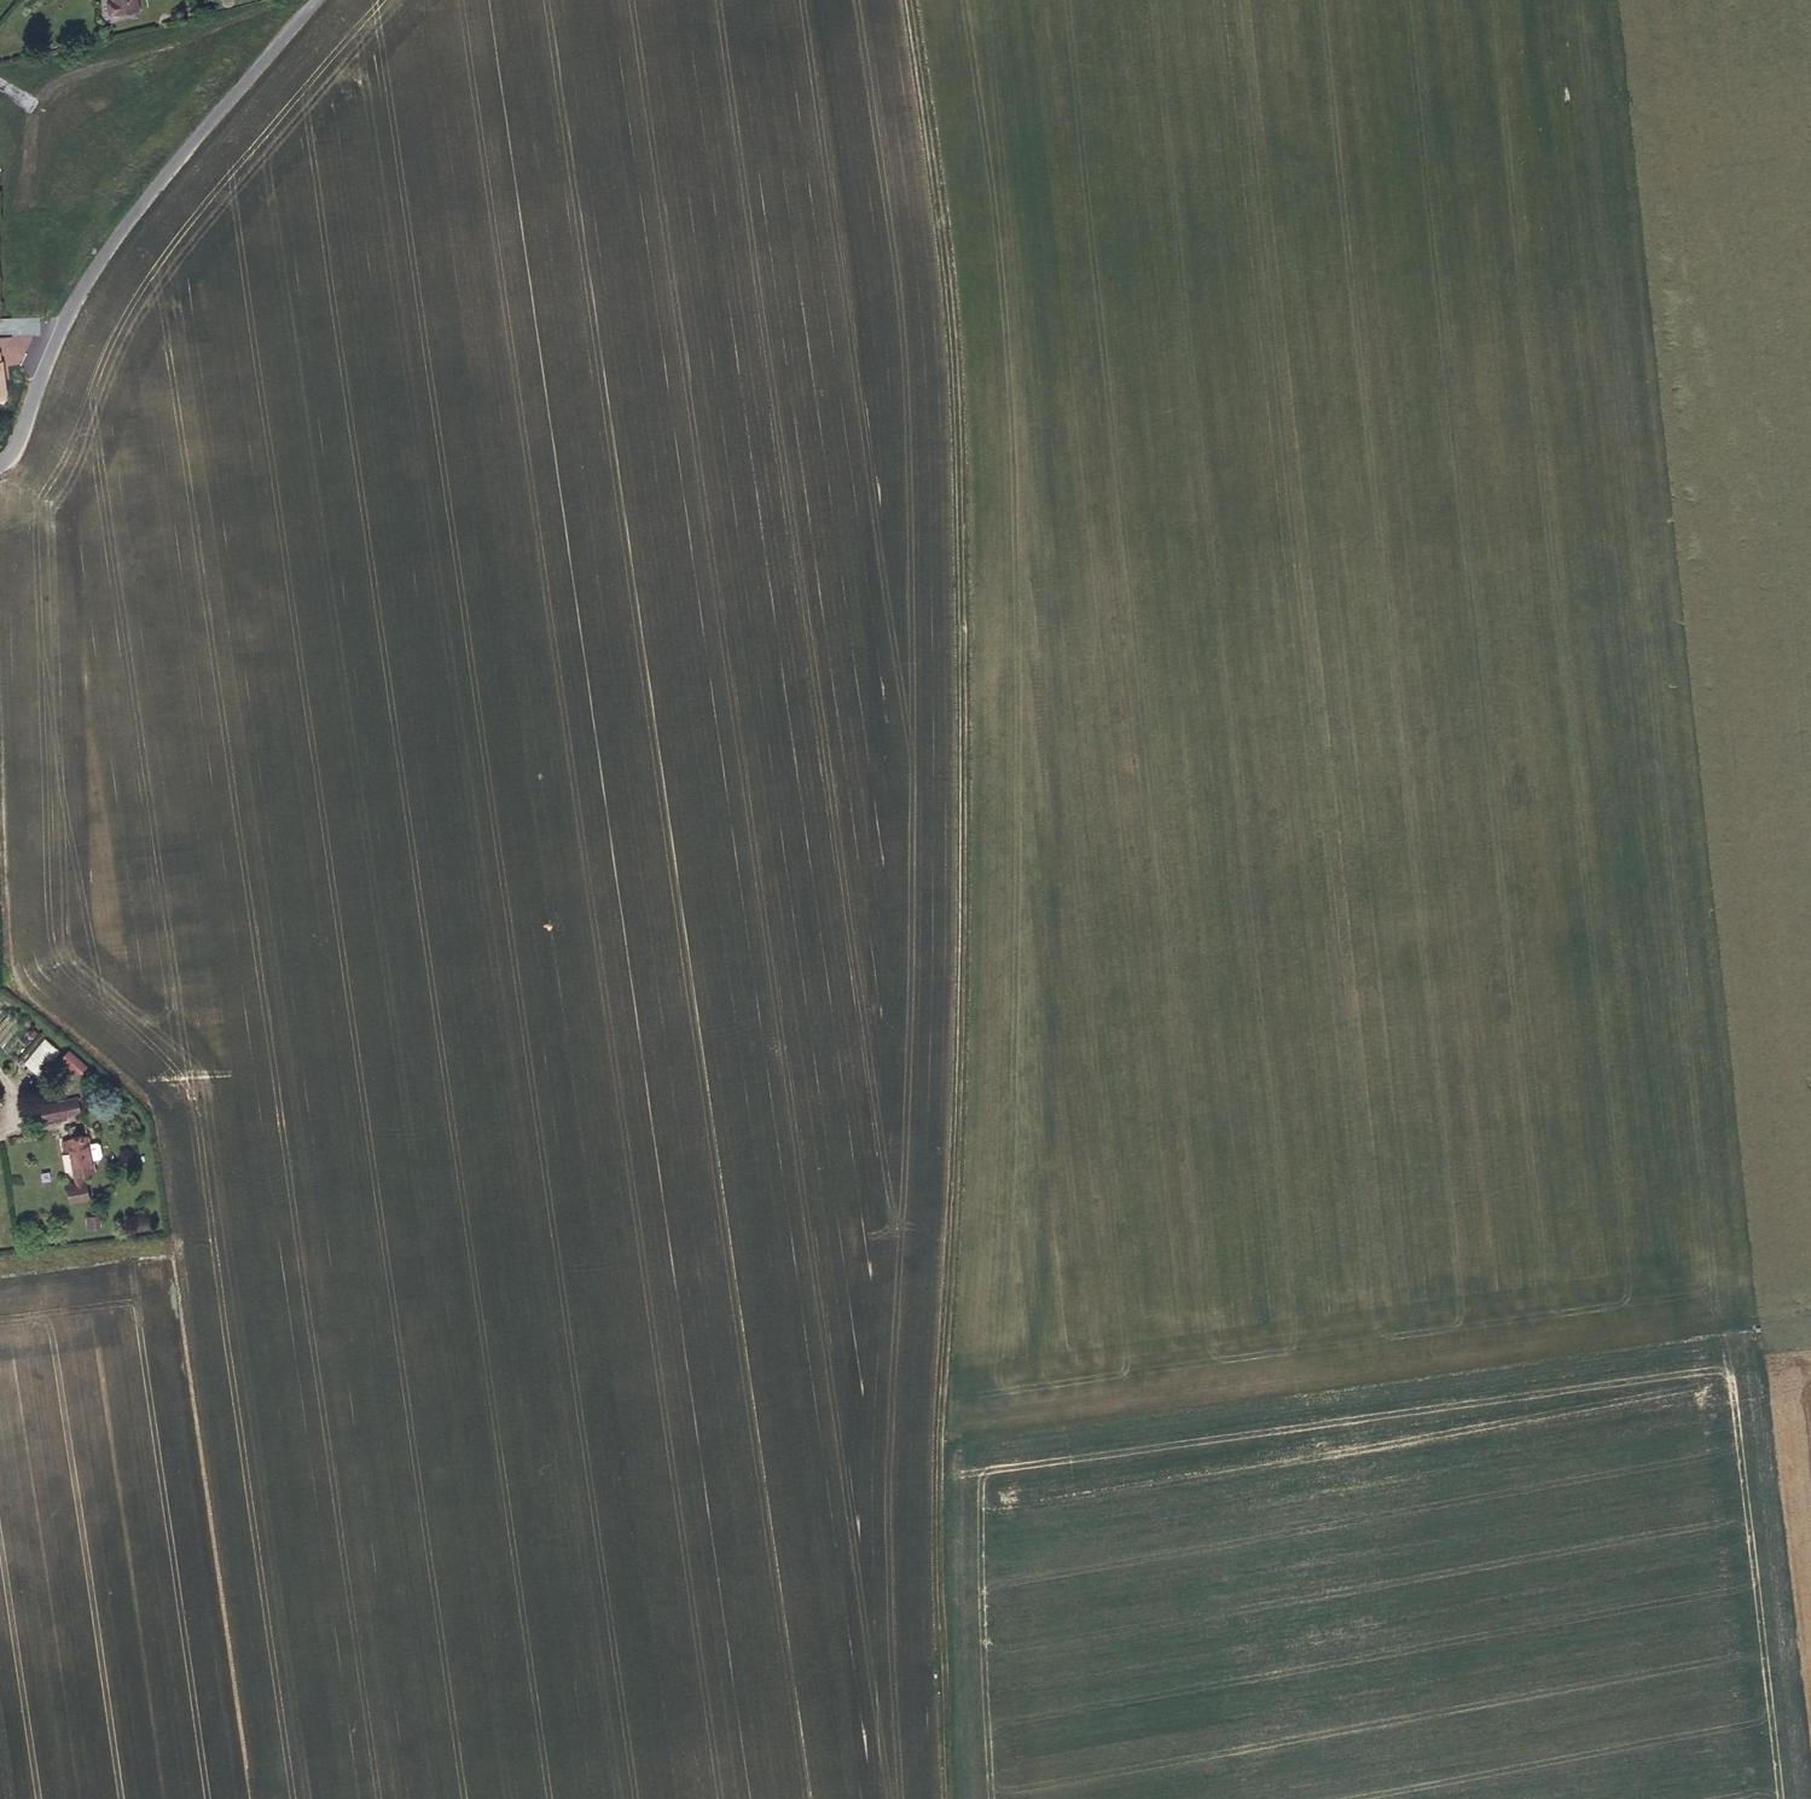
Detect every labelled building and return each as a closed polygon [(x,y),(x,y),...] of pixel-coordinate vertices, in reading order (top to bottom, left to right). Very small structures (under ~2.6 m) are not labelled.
[(134,0),(104,0),(108,12),(136,7),(134,0)] [(24,1061),(40,1075),(61,1049),(45,1036),(24,1061)] [(86,1067),(68,1051),(61,1059),(79,1075),(86,1067)] [(77,1098),(65,1100),(68,1115),(80,1112),(77,1098)] [(65,1100),(42,1105),(44,1120),(61,1116),(65,1115),(68,1115),(65,1100)] [(76,1183),(68,1185),(71,1201),(89,1197),(83,1172),(94,1170),(91,1157),(98,1156),(100,1152),(99,1145),(95,1143),(89,1144),(87,1136),(62,1141),(64,1150),(70,1149),(76,1183)] [(99,1227),(98,1218),(87,1219),(88,1228),(99,1227)]
